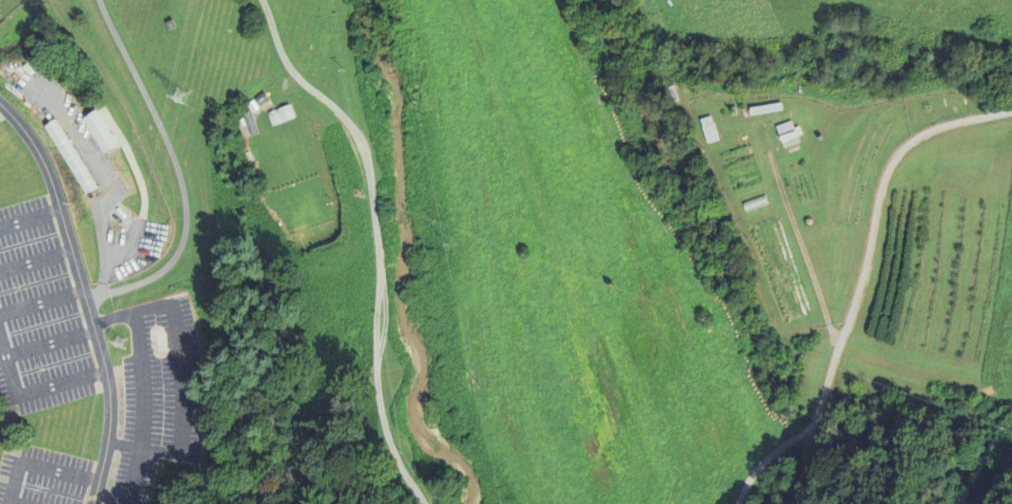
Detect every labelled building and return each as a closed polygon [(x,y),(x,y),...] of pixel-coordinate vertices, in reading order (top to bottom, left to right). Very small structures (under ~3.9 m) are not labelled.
[(255,98),(266,91),(271,98),(260,105),(255,98)] [(248,104),(255,99),(260,107),(253,112),(248,104)] [(748,106),(781,101),(782,109),(749,113),(748,106)] [(269,112),(292,103),(296,116),(274,125),(269,112)] [(101,108),(123,143),(108,152),(86,117),(98,110),(101,108)] [(251,109),(260,131),(254,134),(245,112),(251,109)] [(75,119),(96,154),(110,146),(89,111),(75,119)] [(46,125),(58,117),(99,185),(86,192),(46,125)] [(775,125),(790,119),(793,126),(798,124),(801,132),(796,134),(798,140),(783,146),(775,125)] [(701,125),(713,121),(716,132),(704,136),(701,125)] [(81,195),(92,188),(57,131),(46,138),(81,195)] [(743,202),(765,194),(768,202),(746,211),(743,202)]
